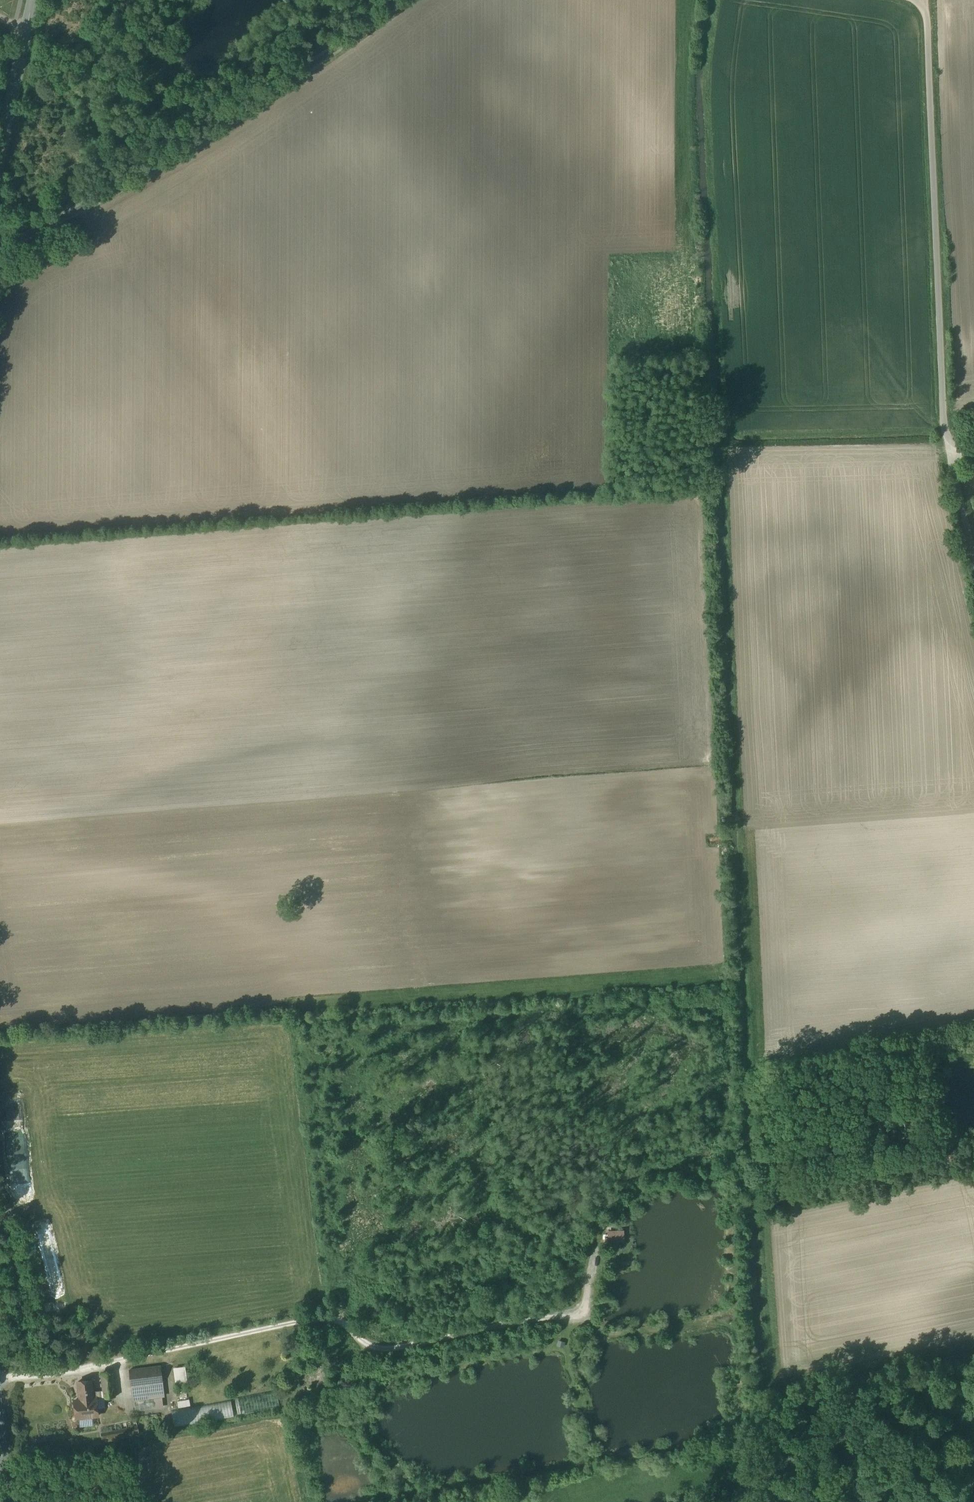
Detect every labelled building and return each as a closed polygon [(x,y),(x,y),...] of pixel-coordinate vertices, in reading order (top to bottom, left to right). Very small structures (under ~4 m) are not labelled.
[(163,1371),(132,1374),(134,1400),(166,1397),(163,1371)] [(100,1399),(98,1400),(97,1381),(79,1383),(80,1401),(75,1402),(77,1421),(102,1419),(100,1399)]
